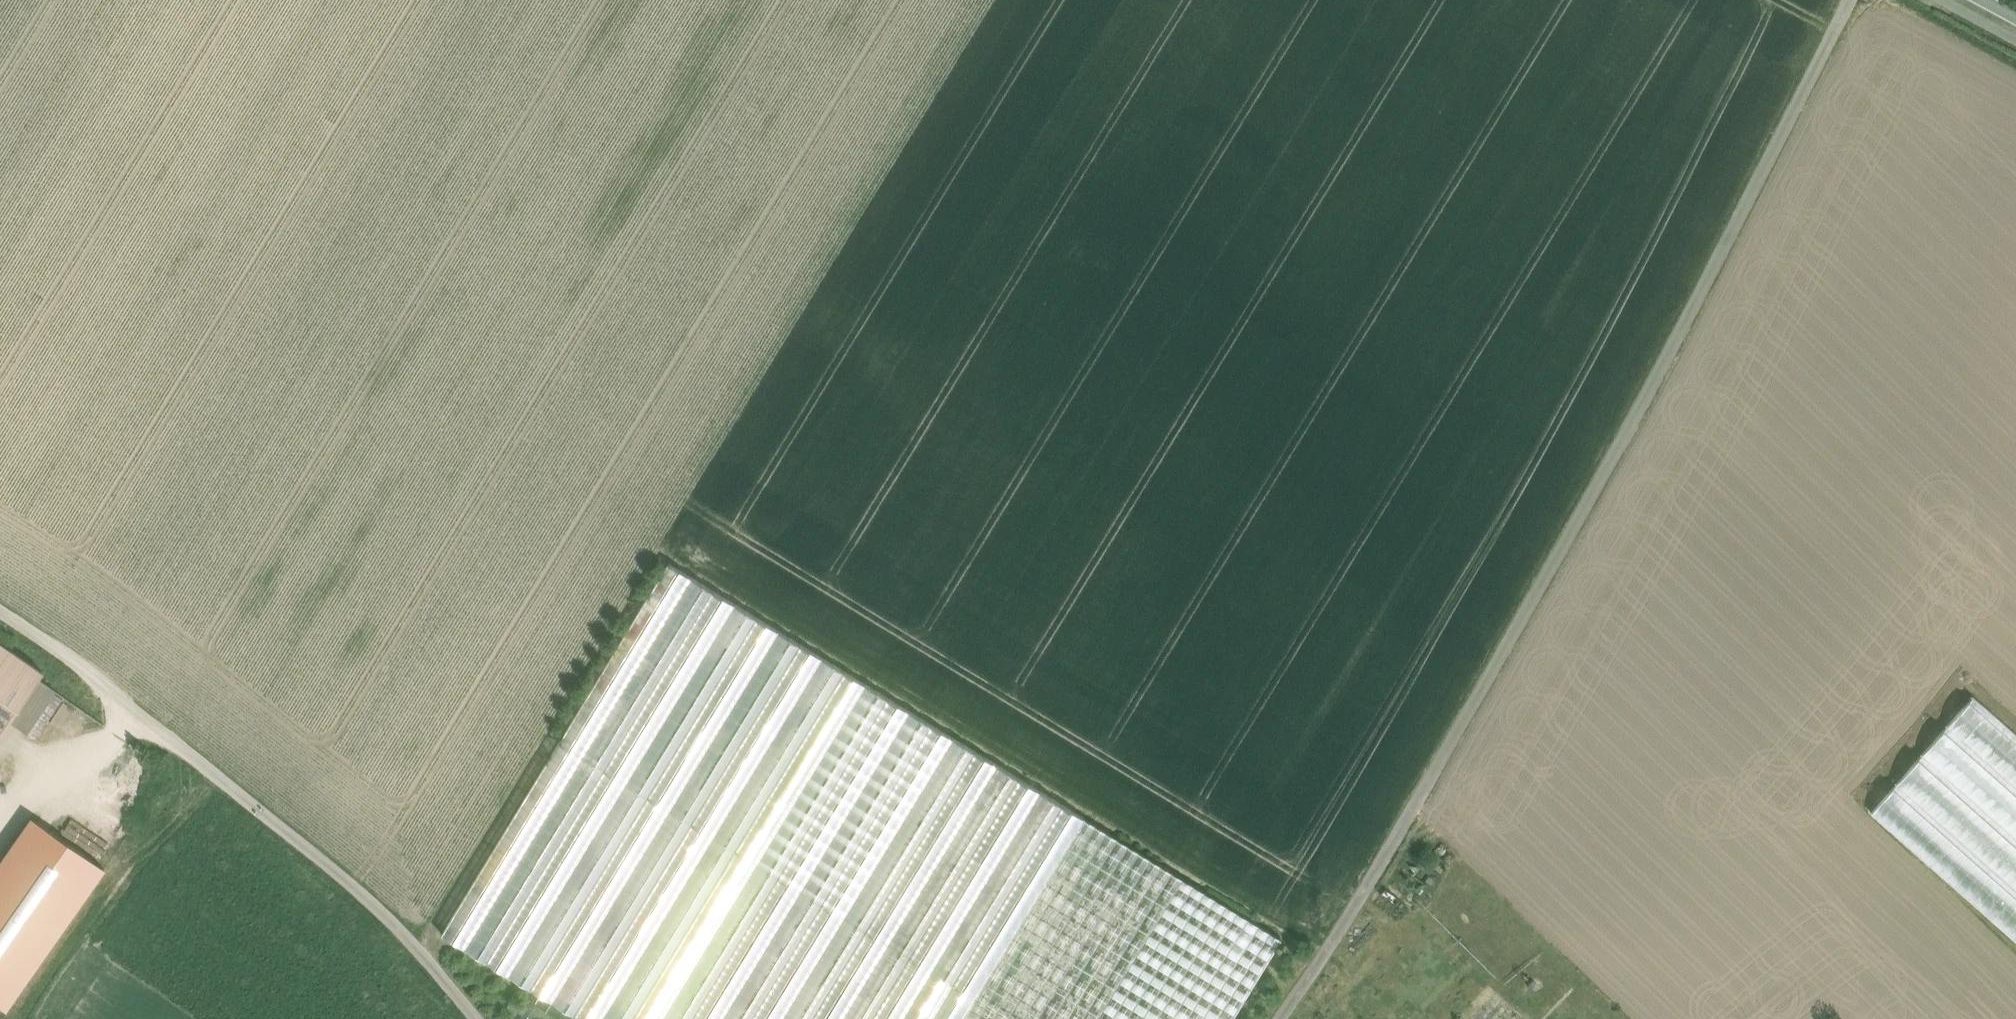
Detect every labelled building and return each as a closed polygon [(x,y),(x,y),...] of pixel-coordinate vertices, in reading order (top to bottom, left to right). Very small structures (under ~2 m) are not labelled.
[(443,933),(583,1018),(660,1018),(866,684),(669,563),(443,933)] [(0,641),(0,734),(44,672),(0,641)] [(866,684),(660,1018),(962,1018),(1084,818),(1084,817),(866,684)] [(1973,697),(1871,812),(2015,941),(2015,735),(1973,697)] [(0,840),(0,1007),(5,1010),(96,862),(17,813),(0,840)] [(962,1018),(1233,1018),(1282,939),(1084,818),(962,1018)]
